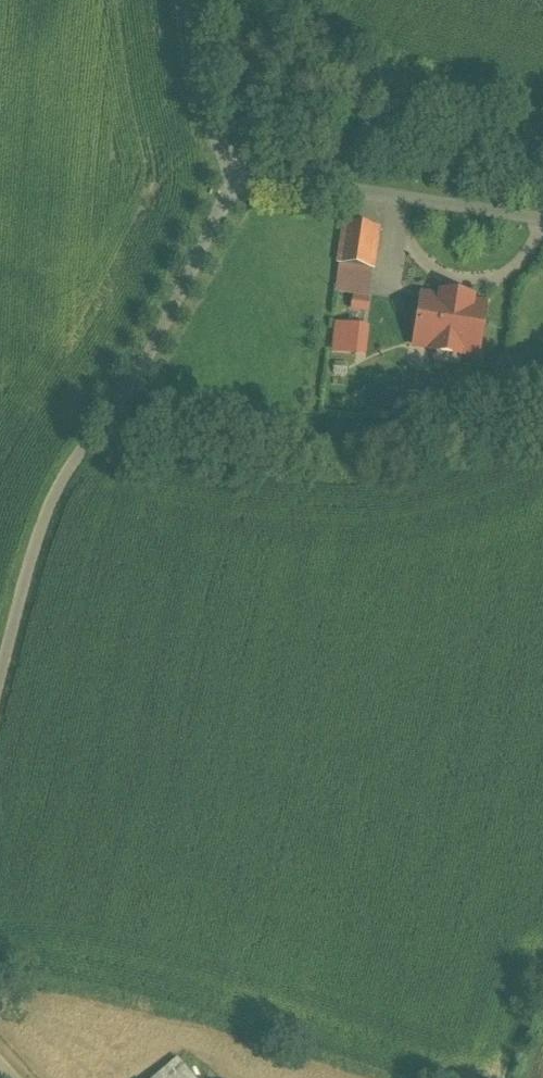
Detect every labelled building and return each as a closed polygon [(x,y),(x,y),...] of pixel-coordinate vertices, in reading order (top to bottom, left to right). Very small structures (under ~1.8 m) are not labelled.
[(372,254),(376,209),(346,206),(342,251),(372,254)] [(501,290),(404,275),(397,324),(493,339),(501,290)] [(335,355),(371,355),(372,324),(336,323),(335,355)]
